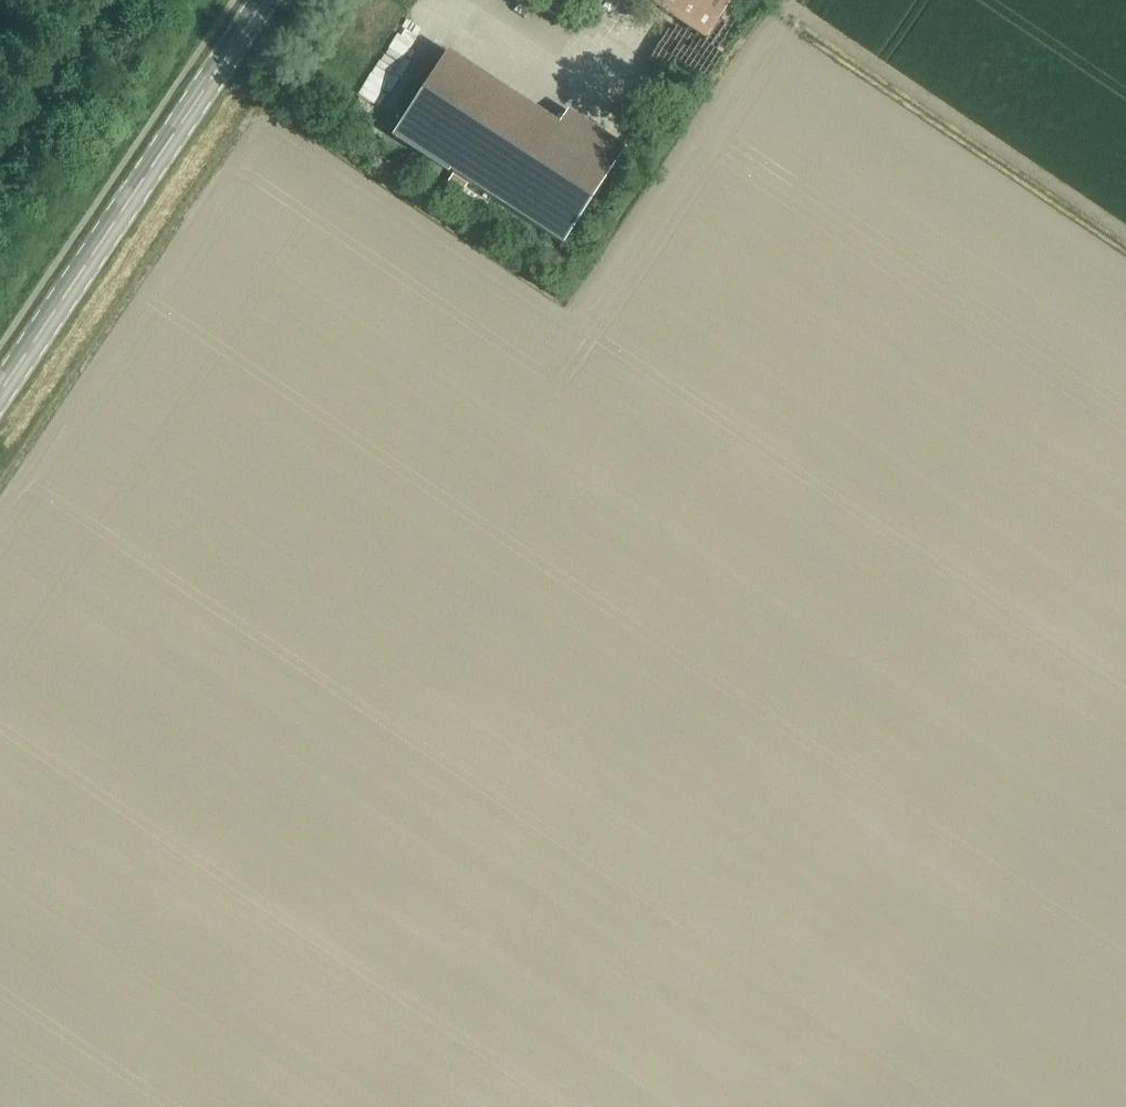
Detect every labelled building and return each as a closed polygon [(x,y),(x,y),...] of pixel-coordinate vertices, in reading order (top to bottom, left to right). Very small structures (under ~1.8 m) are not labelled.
[(704,39),(731,0),(646,0),(704,39)] [(455,187),(463,175),(500,200),(552,117),(442,43),(389,126),(448,165),(440,177),(455,187)]
